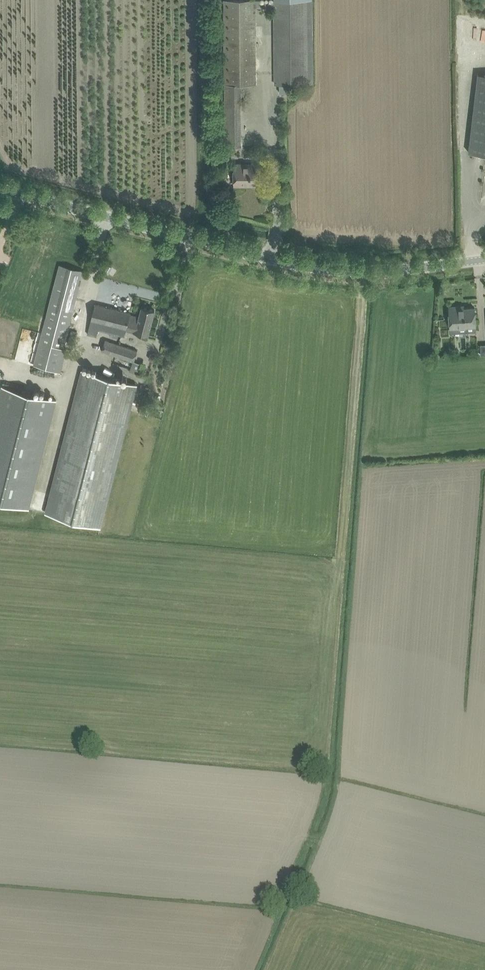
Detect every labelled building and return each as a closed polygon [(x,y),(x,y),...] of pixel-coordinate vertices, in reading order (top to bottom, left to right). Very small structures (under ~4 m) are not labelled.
[(225,84),(241,84),(256,84),(255,7),(274,6),(275,83),(279,83),(290,83),(314,83),(313,0),(223,0),(225,84)] [(478,73),(469,152),(484,154),(484,74),(478,73)] [(225,96),(225,146),(241,146),(241,96),(225,96)] [(234,163),(234,176),(234,186),(243,185),(244,183),(260,183),(260,163),(234,163)] [(60,264),(58,274),(40,341),(34,365),(61,372),(67,349),(64,348),(83,270),(60,264)] [(142,306),(139,317),(130,315),(131,312),(95,303),(88,334),(97,336),(99,329),(125,335),(127,330),(148,335),(155,310),(142,306)] [(459,308),(459,306),(449,306),(450,327),(476,325),(475,307),(459,308)] [(131,369),(132,369),(131,371),(138,373),(141,363),(135,361),(138,350),(106,340),(102,351),(133,361),(131,369)] [(150,354),(149,359),(153,362),(157,360),(158,356),(155,353),(150,354)] [(137,384),(82,370),(46,513),(100,527),(137,384)] [(1,385),(0,389),(0,501),(30,508),(57,400),(1,385)]
